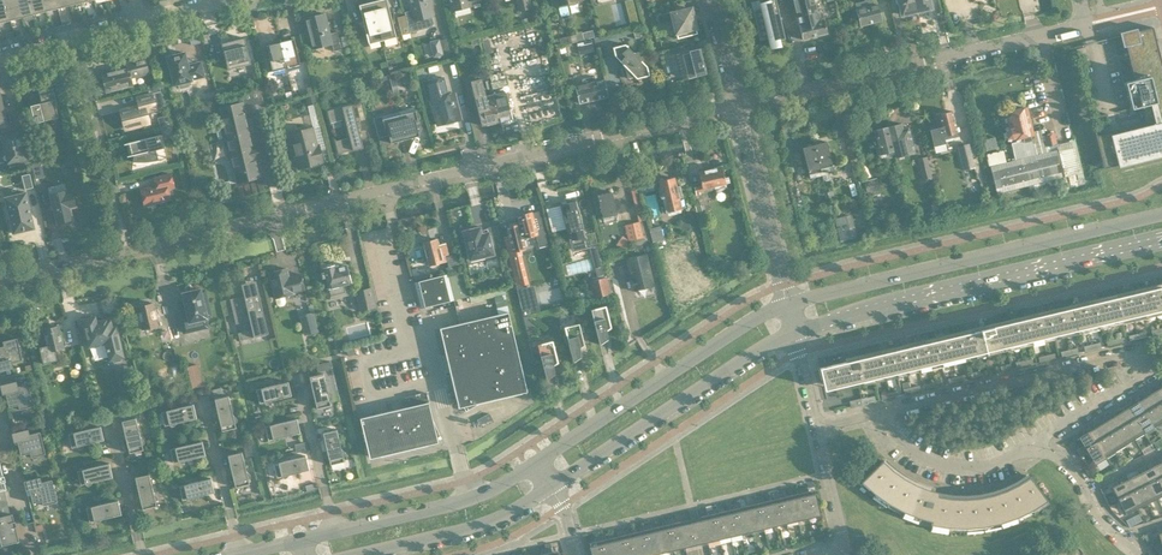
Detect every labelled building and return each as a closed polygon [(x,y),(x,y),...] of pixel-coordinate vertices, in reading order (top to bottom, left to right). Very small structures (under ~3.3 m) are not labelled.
[(2,20),(2,22),(10,20),(5,0),(0,0),(0,20),(2,20)] [(10,20),(18,18),(18,16),(22,15),(18,0),(5,0),(10,20)] [(22,15),(26,14),(26,16),(34,14),(31,0),(18,0),(22,15)] [(34,14),(42,12),(41,10),(45,9),(43,0),(31,0),(34,14)] [(45,9),(49,8),(50,10),(58,8),(56,0),(43,0),(45,9)] [(58,8),(66,6),(65,4),(69,3),(68,0),(56,0),(58,8)] [(373,2),(382,41),(396,37),(392,22),(394,22),(394,13),(390,12),(387,0),(379,0),(373,2)] [(414,22),(433,17),(428,0),(409,0),(414,22)] [(453,10),(470,6),(470,4),(482,0),(450,0),(453,10)] [(531,7),(529,0),(516,0),(519,10),(531,7)] [(624,1),(630,26),(639,23),(634,0),(627,0),(624,1)] [(770,42),(771,47),(780,45),(779,40),(785,39),(780,17),(776,0),(769,0),(770,2),(761,4),(770,42)] [(827,34),(824,22),(819,23),(814,0),(794,0),(800,24),(799,25),(802,40),(827,34)] [(878,4),(873,6),(872,0),(864,0),(864,1),(855,3),(856,10),(860,26),(882,21),(878,4)] [(917,12),(914,0),(898,0),(901,16),(917,12)] [(917,12),(932,8),(930,0),(914,0),(917,12)] [(373,2),(359,5),(364,24),(360,26),(365,35),(366,34),(369,44),(382,41),(373,2)] [(678,39),(697,34),(691,8),(671,13),(678,39)] [(325,14),(304,19),(312,49),(332,44),(334,51),(341,49),(337,32),(330,33),(325,14)] [(1125,47),(1134,80),(1124,82),(1131,109),(1140,106),(1145,123),(1095,135),(1104,168),(1161,154),(1161,64),(1153,27),(1138,31),(1137,28),(1119,33),(1120,35),(1123,47),(1125,47)] [(635,39),(646,37),(644,28),(633,30),(635,39)] [(596,38),(594,30),(583,33),(585,41),(596,38)] [(199,35),(190,37),(191,41),(197,44),(201,43),(199,35)] [(579,42),(577,35),(554,40),(556,47),(579,42)] [(480,44),(478,36),(470,38),(472,46),(480,44)] [(251,64),(245,38),(222,43),(228,70),(251,64)] [(283,38),(279,39),(286,68),(287,68),(300,64),(294,39),(288,40),(283,38)] [(272,44),(268,45),(266,46),(268,55),(267,56),(266,59),(270,60),(272,71),(281,69),(283,76),(284,76),(288,75),(287,68),(286,68),(279,39),(275,40),(272,44)] [(445,39),(438,40),(431,42),(434,56),(442,54),(443,60),(450,58),(451,58),(446,39),(445,39)] [(594,51),(592,43),(580,46),(581,54),(594,51)] [(649,75),(647,67),(640,60),(638,52),(634,53),(625,44),(613,47),(615,56),(617,59),(618,58),(621,61),(621,62),(621,63),(625,66),(628,78),(635,77),(637,79),(649,75)] [(140,48),(141,54),(148,52),(151,62),(154,61),(150,46),(140,48)] [(1085,46),(1075,49),(1077,57),(1087,55),(1085,46)] [(687,79),(707,74),(701,48),(681,53),(687,79)] [(204,76),(201,62),(191,65),(187,62),(185,53),(167,57),(175,85),(178,84),(179,89),(189,86),(188,81),(192,81),(191,79),(204,76)] [(131,78),(142,75),(149,73),(146,58),(126,63),(127,67),(102,74),(106,91),(132,85),(131,78)] [(437,113),(437,114),(441,113),(443,122),(444,122),(444,124),(446,126),(453,124),(455,122),(454,120),(460,118),(457,103),(455,104),(453,93),(448,95),(443,77),(424,82),(428,100),(433,99),(435,107),(434,109),(434,112),(437,113)] [(608,97),(604,80),(596,82),(595,77),(582,80),(583,85),(574,87),(578,104),(608,97)] [(398,90),(395,78),(390,79),(393,91),(398,90)] [(499,122),(493,94),(486,96),(482,78),(471,81),(482,126),(487,124),(487,125),(499,122)] [(312,79),(305,81),(307,90),(314,89),(312,79)] [(50,82),(37,85),(42,104),(31,106),(35,123),(58,117),(55,106),(56,106),(50,82)] [(214,89),(196,93),(198,101),(216,97),(214,89)] [(512,119),(505,91),(493,94),(499,122),(512,119)] [(161,92),(152,95),(155,109),(164,106),(161,92)] [(146,113),(148,111),(155,109),(152,95),(147,96),(145,95),(141,96),(140,98),(138,98),(140,106),(121,111),(121,113),(120,115),(121,119),(123,120),(125,129),(134,126),(136,128),(140,126),(142,125),(149,123),(146,113)] [(365,146),(373,144),(362,101),(354,103),(365,146)] [(219,108),(223,125),(220,125),(228,160),(231,159),(236,183),(260,177),(257,161),(267,159),(263,141),(260,142),(254,117),(247,119),(243,102),(219,108)] [(363,148),(352,105),(327,111),(331,125),(332,125),(331,123),(342,120),(347,138),(336,141),(335,139),(334,139),(338,154),(363,148)] [(414,107),(398,112),(405,140),(419,136),(415,120),(417,120),(418,121),(416,111),(415,111),(414,107)] [(1033,135),(1026,108),(1006,113),(1010,129),(1006,132),(1007,138),(1012,139),(1012,140),(1022,137),(1023,141),(1032,139),(1031,135),(1033,135)] [(946,144),(945,140),(959,137),(953,111),(939,115),(942,127),(930,130),(934,147),(946,144)] [(405,140),(398,112),(382,116),(383,119),(382,119),(385,130),(386,130),(385,128),(387,127),(391,143),(405,140)] [(902,123),(887,127),(894,155),(908,152),(905,137),(911,136),(908,126),(903,128),(902,123)] [(878,159),(894,155),(887,127),(873,130),(877,147),(875,147),(878,159)] [(290,134),(293,146),(298,169),(322,163),(321,162),(323,161),(318,145),(317,145),(313,128),(290,134)] [(2,137),(8,162),(26,158),(20,132),(2,137)] [(997,193),(1064,177),(1056,144),(1054,133),(1044,135),(1048,152),(991,166),(997,193)] [(133,155),(132,162),(136,162),(139,162),(144,162),(147,162),(153,161),(159,160),(156,150),(164,148),(160,135),(127,143),(127,144),(129,143),(132,155),(130,155),(130,156),(133,155)] [(994,137),(983,140),(986,151),(996,148),(994,137)] [(826,141),(814,144),(820,169),(827,167),(829,174),(834,172),(826,141)] [(814,144),(802,147),(810,178),(817,177),(815,170),(820,169),(814,144)] [(974,168),(968,144),(958,147),(964,170),(974,168)] [(996,155),(988,157),(989,164),(998,163),(996,155)] [(926,157),(918,159),(923,180),(932,178),(926,157)] [(43,176),(40,163),(33,165),(36,178),(43,176)] [(632,165),(625,167),(628,172),(629,183),(636,182),(632,165)] [(722,167),(698,172),(702,186),(695,188),(696,196),(701,195),(700,193),(715,189),(715,187),(726,183),(722,167)] [(33,188),(30,174),(22,176),(25,190),(33,188)] [(141,189),(145,205),(170,199),(167,189),(174,187),(171,174),(154,178),(156,185),(141,189)] [(681,210),(679,200),(680,200),(675,178),(659,182),(664,204),(666,213),(681,210)] [(880,190),(877,178),(870,180),(864,181),(867,193),(868,193),(869,197),(881,194),(880,190)] [(73,220),(70,208),(76,207),(72,190),(66,192),(66,190),(49,194),(52,205),(53,210),(57,224),(60,223),(61,225),(70,223),(70,221),(73,220)] [(617,215),(612,192),(597,195),(603,218),(617,215)] [(34,228),(26,193),(5,197),(13,233),(34,228)] [(582,224),(576,202),(561,205),(570,240),(585,237),(582,224)] [(528,283),(520,251),(525,249),(523,244),(522,244),(521,238),(536,235),(539,247),(548,245),(541,217),(534,219),(532,212),(517,216),(519,224),(507,227),(520,285),(528,283)] [(852,240),(850,231),(846,216),(834,218),(840,242),(852,240)] [(643,237),(639,222),(625,225),(628,241),(643,237)] [(663,238),(661,226),(651,229),(654,240),(663,238)] [(494,256),(489,237),(487,228),(480,230),(480,228),(473,229),(473,228),(461,230),(464,241),(466,241),(470,260),(485,256),(485,259),(494,256)] [(616,245),(625,251),(631,243),(622,237),(616,245)] [(448,254),(445,244),(439,246),(437,239),(423,243),(428,265),(445,261),(444,255),(448,254)] [(607,275),(600,243),(587,246),(594,275),(595,278),(607,275)] [(646,254),(626,259),(629,270),(631,270),(632,274),(630,274),(631,278),(628,278),(631,290),(634,290),(634,291),(654,286),(646,254)] [(425,278),(422,263),(411,266),(415,281),(425,278)] [(351,283),(346,265),(335,268),(334,266),(333,266),(330,264),(326,265),(325,268),(324,268),(329,288),(326,289),(329,300),(348,295),(345,285),(351,283)] [(269,273),(275,298),(292,294),(292,292),(304,289),(301,274),(289,277),(287,269),(269,273)] [(454,300),(447,274),(415,282),(414,282),(423,308),(454,300)] [(590,280),(594,297),(612,292),(607,275),(590,280)] [(268,334),(258,292),(256,281),(241,284),(244,296),(230,299),(236,324),(250,321),(252,330),(238,333),(240,340),(254,337),(268,334)] [(834,387),(1161,310),(1161,283),(1070,305),(1071,308),(819,368),(824,390),(834,387)] [(537,312),(532,293),(523,295),(520,285),(517,286),(519,296),(524,315),(537,312)] [(211,316),(205,290),(201,291),(200,289),(182,293),(187,315),(180,317),(184,333),(201,329),(199,320),(207,318),(207,317),(211,316)] [(361,311),(376,307),(371,289),(356,293),(361,311)] [(144,305),(137,306),(143,330),(158,326),(152,303),(151,303),(149,302),(145,303),(144,305)] [(606,306),(591,309),(599,344),(600,344),(600,341),(607,339),(606,331),(611,328),(606,306)] [(440,328),(453,386),(455,395),(459,408),(463,407),(466,412),(485,402),(527,392),(508,312),(459,324),(440,328)] [(317,331),(313,314),(310,314),(301,317),(305,334),(317,331)] [(112,327),(110,320),(106,321),(106,320),(99,321),(100,322),(97,323),(95,316),(92,317),(92,315),(84,317),(85,319),(82,320),(88,347),(91,346),(92,349),(93,349),(93,348),(98,347),(99,347),(99,345),(102,344),(101,342),(106,341),(110,360),(112,359),(113,362),(114,362),(114,361),(121,359),(121,360),(122,360),(121,357),(123,357),(116,326),(112,327)] [(579,323),(564,327),(573,362),(574,361),(573,359),(581,357),(580,348),(584,345),(579,323)] [(49,327),(43,329),(46,343),(39,345),(43,364),(57,360),(55,351),(64,349),(58,325),(57,326),(55,324),(51,325),(49,327)] [(333,337),(336,349),(345,347),(341,335),(333,337)] [(8,369),(13,368),(11,363),(22,360),(17,338),(3,341),(4,346),(0,347),(0,371),(8,369)] [(552,341),(538,344),(546,379),(547,379),(547,376),(554,374),(553,366),(558,363),(552,341)] [(355,354),(352,346),(345,348),(347,356),(355,354)] [(330,362),(316,365),(318,372),(331,369),(330,362)] [(202,386),(197,364),(187,367),(192,388),(202,386)] [(309,377),(317,409),(331,405),(330,400),(331,400),(332,399),(332,398),(332,397),(332,396),(331,396),(328,392),(323,373),(309,377)] [(16,382),(1,385),(3,394),(6,393),(9,407),(18,405),(19,409),(34,406),(28,384),(17,386),(16,382)] [(256,389),(259,403),(264,402),(264,403),(265,403),(266,404),(267,404),(268,404),(269,404),(272,400),(291,396),(288,382),(256,389)] [(1154,392),(1151,389),(1146,392),(1161,418),(1161,395),(1158,389),(1154,392)] [(441,438),(433,418),(427,392),(426,392),(405,396),(405,397),(407,407),(360,418),(370,459),(438,442),(437,439),(441,438)] [(1146,392),(1141,395),(1143,398),(1139,401),(1140,404),(1152,424),(1161,418),(1146,392)] [(214,399),(222,431),(236,428),(235,423),(236,423),(236,422),(237,422),(237,421),(237,420),(237,419),(237,418),(233,415),(229,396),(214,399)] [(851,408),(868,404),(868,403),(867,398),(866,397),(850,401),(851,408)] [(1152,424),(1140,404),(1139,401),(1134,404),(1132,401),(1127,404),(1142,430),(1152,424)] [(161,412),(165,426),(169,425),(170,425),(170,426),(171,426),(171,427),(172,427),(173,427),(174,426),(178,423),(197,418),(193,404),(161,412)] [(1142,430),(1127,404),(1121,407),(1124,410),(1119,413),(1120,416),(1133,436),(1142,430)] [(481,424),(494,420),(492,413),(479,417),(481,424)] [(1133,436),(1120,416),(1119,413),(1114,416),(1112,413),(1107,416),(1123,442),(1133,436)] [(1123,442),(1107,416),(1102,419),(1104,422),(1099,425),(1101,428),(1113,448),(1116,452),(1125,446),(1123,442)] [(122,421),(129,453),(143,450),(142,445),(143,445),(143,444),(144,444),(144,443),(144,442),(144,441),(144,440),(140,437),(136,418),(122,421)] [(99,419),(85,422),(86,428),(100,424),(99,419)] [(265,426),(268,440),(273,439),(273,440),(274,440),(274,441),(275,441),(276,441),(277,441),(278,441),(281,437),(300,433),(297,419),(265,426)] [(1113,448),(1101,428),(1099,425),(1094,428),(1092,425),(1087,428),(1103,454),(1113,448)] [(72,448),(77,447),(77,448),(78,448),(79,449),(80,449),(81,449),(81,448),(85,445),(104,440),(101,426),(68,434),(72,448)] [(1103,454),(1087,428),(1082,431),(1084,434),(1079,438),(1080,440),(1083,445),(1093,460),(1103,454)] [(323,433),(330,465),(344,462),(343,457),(344,456),(345,455),(345,454),(345,453),(345,452),(341,448),(337,429),(323,433)] [(28,430),(12,433),(15,442),(17,441),(21,455),(30,453),(31,457),(45,454),(40,432),(29,434),(28,430)] [(206,455),(202,441),(189,444),(188,440),(170,444),(171,449),(170,449),(173,463),(178,462),(179,463),(180,464),(181,464),(182,464),(183,463),(186,460),(206,455)] [(307,442),(295,444),(297,452),(309,450),(307,442)] [(242,452),(228,455),(235,487),(249,484),(248,479),(249,479),(250,478),(250,477),(251,477),(250,476),(250,475),(246,471),(242,452)] [(274,463),(277,478),(282,476),(282,477),(283,478),(284,478),(285,478),(286,478),(290,474),(309,470),(306,456),(274,463)] [(1157,460),(1159,464),(1154,466),(1161,483),(1161,457),(1157,460)] [(904,512),(921,519),(921,517),(932,520),(931,525),(949,528),(966,528),(983,527),(1000,523),(1017,518),(1032,510),(1046,501),(1047,501),(1048,501),(1030,476),(1017,484),(1005,490),(992,494),(979,497),(965,498),(952,498),(939,496),(939,492),(929,490),(917,485),(905,478),(893,470),(883,461),(861,482),(862,483),(874,494),(889,504),(904,512)] [(81,485),(85,484),(86,484),(86,485),(87,486),(88,486),(89,486),(90,485),(94,482),(113,477),(109,463),(77,471),(81,485)] [(1149,469),(1147,465),(1142,468),(1155,495),(1161,492),(1161,483),(1154,466),(1149,469)] [(1155,495),(1142,468),(1136,470),(1138,474),(1133,477),(1145,500),(1155,495)] [(154,493),(149,474),(135,477),(143,509),(157,506),(156,501),(157,500),(158,499),(158,498),(157,497),(157,496),(154,493)] [(1133,477),(1128,479),(1126,475),(1121,478),(1135,505),(1145,500),(1133,477)] [(40,477),(24,481),(26,490),(29,489),(33,503),(42,501),(43,505),(57,502),(52,480),(41,482),(40,477)] [(211,478),(179,486),(182,500),(187,499),(188,500),(188,501),(189,501),(190,501),(191,501),(192,500),(195,497),(214,492),(211,478)] [(1135,505),(1121,478),(1116,481),(1117,485),(1112,487),(1124,511),(1135,505)] [(719,512),(718,508),(706,511),(707,515),(701,516),(702,520),(681,525),(680,521),(674,523),(673,519),(661,522),(662,526),(657,527),(651,528),(650,524),(639,527),(640,531),(634,532),(629,534),(628,529),(616,532),(617,536),(606,539),(605,535),(594,538),(595,542),(589,543),(590,546),(592,554),(652,554),(821,515),(815,489),(809,491),(808,487),(796,490),(797,494),(786,496),(785,492),(774,495),(775,499),(764,502),(763,498),(751,500),(752,504),(741,507),(740,503),(729,506),(730,510),(719,512)] [(72,499),(73,505),(82,503),(80,497),(72,499)] [(89,522),(94,521),(95,521),(95,522),(96,523),(97,523),(98,523),(99,522),(102,519),(122,514),(118,500),(86,508),(89,522)] [(13,514),(0,517),(0,539),(2,546),(19,542),(16,527),(17,527),(15,521),(14,521),(13,514)] [(43,524),(34,526),(36,532),(45,530),(43,524)]
